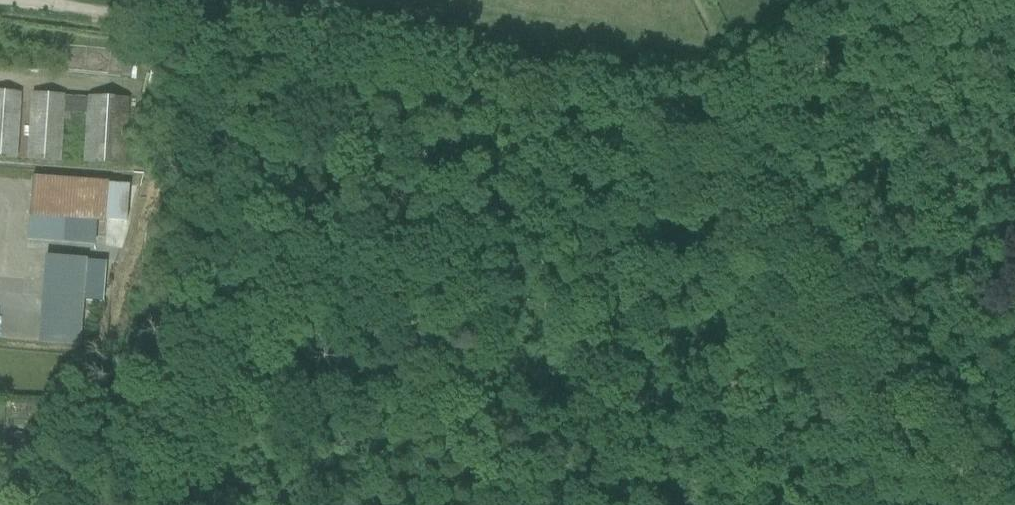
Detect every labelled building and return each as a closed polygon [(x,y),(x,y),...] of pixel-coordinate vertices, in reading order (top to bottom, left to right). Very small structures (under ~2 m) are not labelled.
[(16,159),(20,93),(0,92),(0,158),(16,159)] [(30,110),(27,159),(59,161),(62,120),(62,112),(70,112),(86,113),(83,163),(124,166),(126,129),(128,100),(31,94),(30,110)] [(31,216),(29,240),(63,243),(65,218),(126,223),(129,183),(108,182),(34,176),(31,216)] [(46,257),(40,340),(79,343),(86,260),(46,257)]
